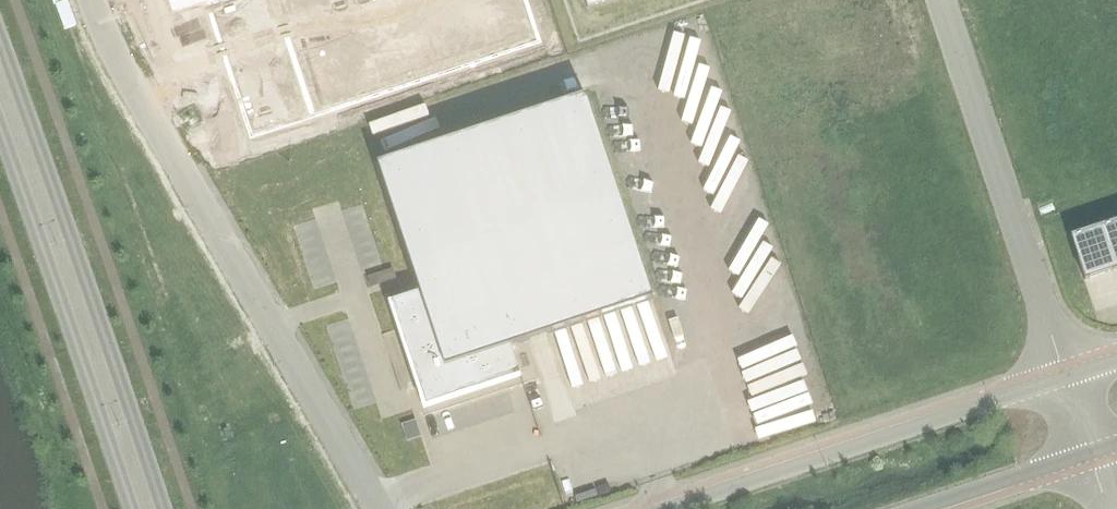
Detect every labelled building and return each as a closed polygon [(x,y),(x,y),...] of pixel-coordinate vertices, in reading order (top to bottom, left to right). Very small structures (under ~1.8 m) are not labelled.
[(527,0),(209,0),(205,1),(251,138),(541,42),(527,0)] [(589,8),(615,0),(586,0),(589,8)] [(377,164),(420,292),(390,302),(412,367),(417,365),(430,405),(521,376),(511,346),(653,300),(586,96),(377,164)] [(1041,210),(1043,217),(1046,224),(1062,219),(1059,212),(1057,205),(1041,210)] [(1101,226),(1116,270),(1116,269),(1116,221),(1101,226)] [(1116,270),(1101,226),(1070,236),(1085,280),(1116,270)] [(380,286),(405,278),(400,266),(376,274),(380,286)]
